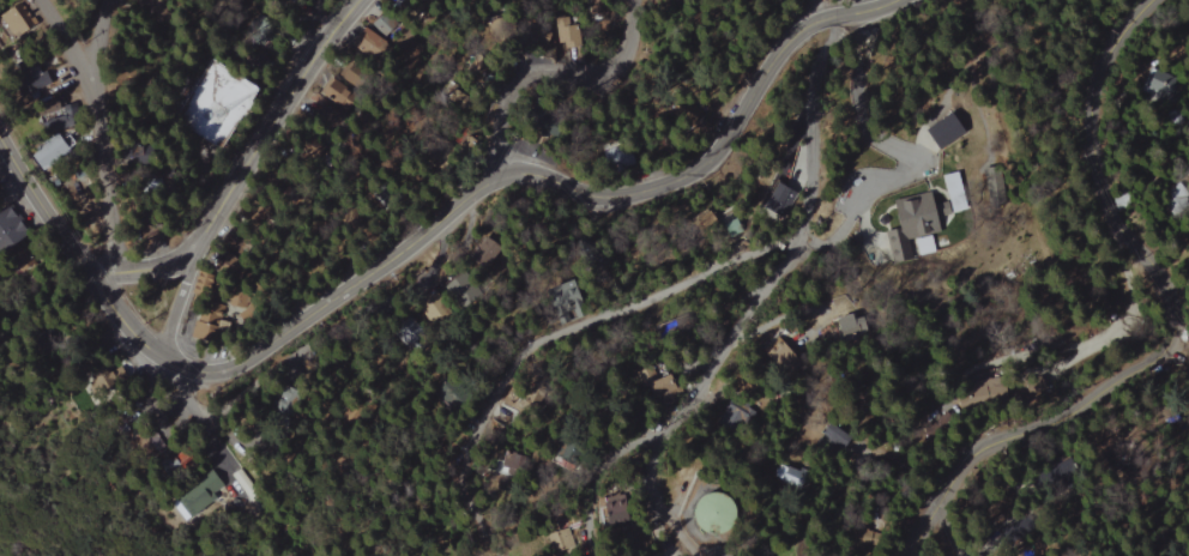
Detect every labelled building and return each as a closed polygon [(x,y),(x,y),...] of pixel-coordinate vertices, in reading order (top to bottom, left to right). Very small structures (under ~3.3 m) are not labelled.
[(31,32),(20,9),(3,17),(15,40),(31,32)] [(381,33),(356,30),(354,47),(379,50),(381,33)] [(560,42),(570,43),(572,32),(562,30),(560,42)] [(185,130),(226,144),(235,117),(248,121),(261,85),(206,66),(185,130)] [(1166,99),(1176,77),(1155,67),(1145,89),(1166,99)] [(32,156),(44,172),(87,141),(63,109),(45,122),(57,138),(32,156)] [(927,152),(963,135),(952,113),(917,131),(927,152)] [(782,188),(765,182),(755,211),(772,217),(782,188)] [(935,234),(928,194),(884,202),(889,230),(886,231),(892,262),(913,258),(910,239),(935,234)] [(10,207),(0,217),(0,249),(9,258),(35,231),(10,207)] [(486,264),(495,247),(482,241),(474,258),(486,264)] [(214,277),(203,273),(192,303),(204,307),(214,277)] [(858,333),(853,313),(830,318),(835,339),(858,333)] [(231,340),(233,317),(201,314),(199,337),(231,340)] [(801,356),(772,335),(761,350),(789,372),(801,356)] [(272,412),(289,419),(299,395),(282,388),(272,412)] [(719,411),(736,426),(748,413),(731,397),(719,411)] [(258,499),(244,469),(234,474),(248,504),(258,499)] [(197,522),(223,484),(205,472),(179,510),(197,522)] [(682,497),(683,531),(723,530),(722,496),(682,497)] [(593,525),(616,529),(619,508),(596,505),(593,525)]
